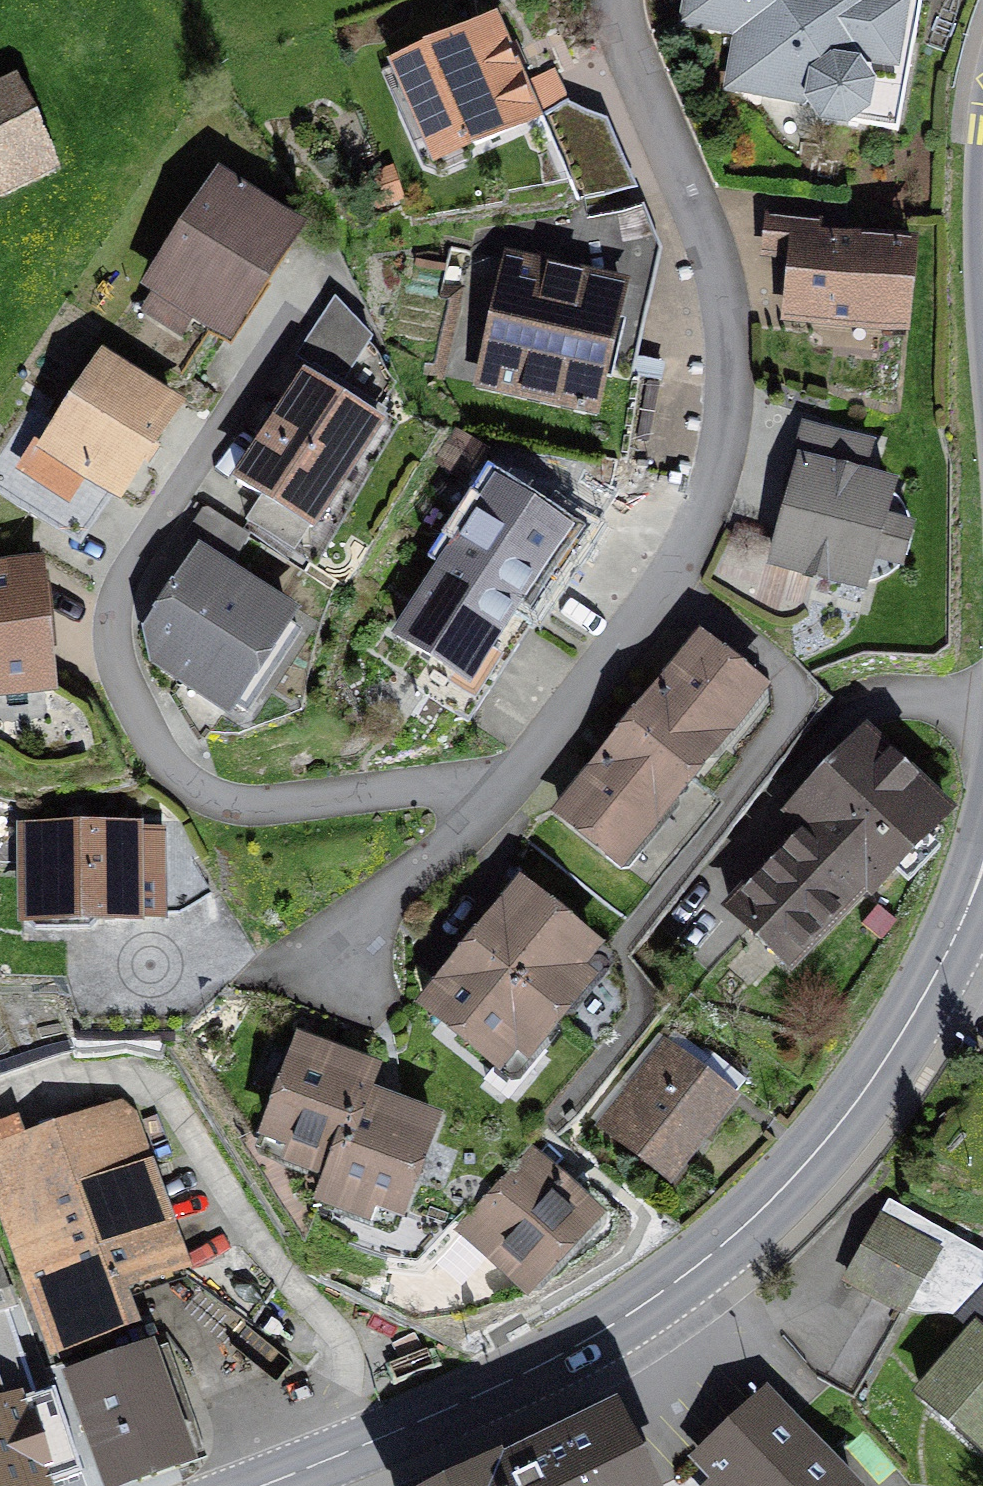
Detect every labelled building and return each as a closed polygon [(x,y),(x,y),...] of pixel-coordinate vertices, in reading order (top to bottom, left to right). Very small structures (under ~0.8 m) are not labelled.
[(683,18),(739,28),(731,85),(807,100),(819,114),(897,127),(920,7),(913,0),(687,0),(683,18)] [(445,160),(539,120),(495,19),(401,59),(445,160)] [(16,82),(0,90),(0,197),(58,170),(16,82)] [(388,207),(375,172),(350,181),(363,217),(388,207)] [(297,230),(221,181),(151,290),(228,339),(297,230)] [(820,223),(768,218),(765,252),(793,255),(786,320),(903,332),(912,248),(818,238),(820,223)] [(592,403),(621,284),(510,257),(481,377),(592,403)] [(173,408),(101,361),(45,446),(117,493),(173,408)] [(328,535),(396,425),(312,374),(244,483),(328,535)] [(886,520),(894,488),(859,479),(868,447),(811,432),(774,568),(861,591),(870,559),(900,566),(911,526),(886,520)] [(516,608),(564,534),(494,489),(446,562),(516,608)] [(468,681),(516,608),(446,562),(398,635),(468,681)] [(286,619),(200,565),(151,644),(237,698),(286,619)] [(36,570),(0,573),(0,681),(46,677),(36,570)] [(687,772),(756,686),(703,643),(633,729),(687,772)] [(617,858),(687,772),(633,729),(564,814),(617,858)] [(944,809),(866,734),(793,811),(814,831),(737,911),(788,960),(868,876),(874,883),(944,809)] [(156,835),(33,837),(34,913),(158,910),(156,835)] [(520,886),(473,944),(559,1014),(587,981),(569,967),(589,942),(520,886)] [(528,1052),(559,1014),(473,944),(425,1002),(498,1061),(515,1041),(528,1052)] [(269,1148),(329,1168),(341,1131),(354,1135),(367,1095),(376,1069),(303,1045),(269,1148)] [(667,1050),(607,1124),(673,1176),(732,1101),(667,1050)] [(432,1116),(367,1095),(354,1135),(341,1131),(329,1168),(319,1197),(397,1222),(432,1116)] [(0,1134),(0,1194),(54,1350),(133,1323),(119,1283),(177,1263),(125,1111),(13,1149),(7,1132),(0,1134)] [(534,1161),(471,1232),(532,1286),(595,1214),(534,1161)] [(929,1250),(884,1228),(860,1277),(904,1300),(929,1250)] [(968,1314),(982,1327),(982,1297),(968,1314)] [(926,1391),(982,1443),(982,1329),(926,1391)] [(70,1379),(110,1485),(111,1485),(191,1456),(151,1349),(70,1379)] [(14,1397),(0,1401),(0,1485),(43,1485),(14,1397)] [(765,1397),(699,1459),(717,1478),(708,1485),(849,1485),(765,1397)] [(455,1485),(652,1485),(615,1410),(455,1485)]
